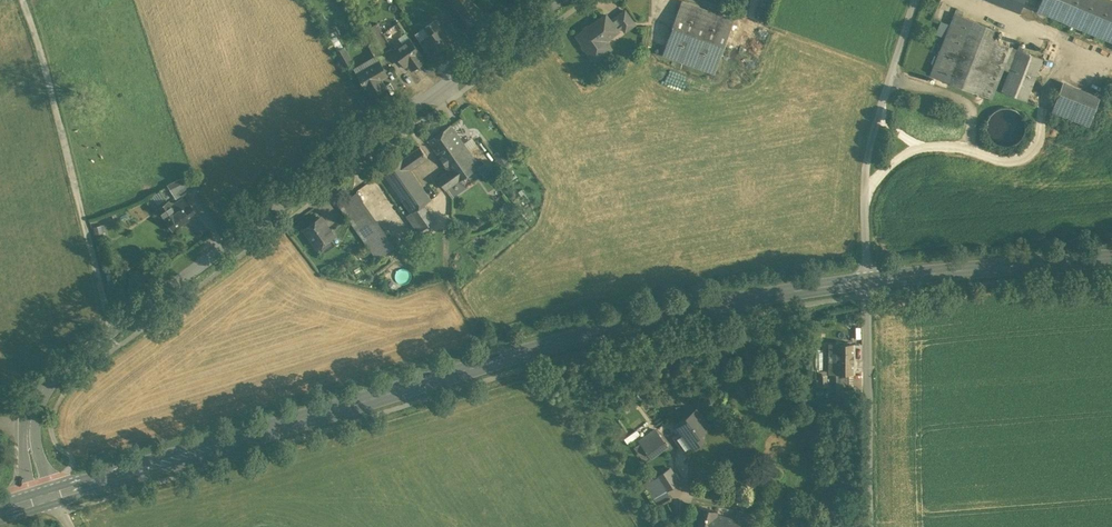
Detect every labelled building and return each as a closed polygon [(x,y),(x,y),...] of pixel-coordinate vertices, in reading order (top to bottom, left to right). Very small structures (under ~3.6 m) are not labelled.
[(461,17),(464,21),(466,19),(470,25),(471,25),(484,16),(472,0),(453,0),(452,1),(463,15),(461,17)] [(682,0),(662,54),(715,73),(734,19),(682,0)] [(1020,12),(1025,0),(988,0),(1020,12)] [(1111,41),(1111,0),(1045,0),(1040,12),(1111,41)] [(496,10),(484,19),(488,24),(501,15),(496,10)] [(625,10),(611,21),(617,30),(622,26),(625,31),(635,24),(625,10)] [(999,29),(954,12),(930,75),(977,92),(994,41),(999,29)] [(351,20),(359,33),(369,27),(362,14),(351,20)] [(577,35),(595,60),(606,52),(600,43),(617,31),(617,30),(611,21),(606,14),(577,35)] [(461,32),(468,26),(464,21),(461,17),(459,15),(453,19),(461,32)] [(431,33),(427,37),(433,46),(437,51),(452,40),(436,19),(426,26),(431,33)] [(385,53),(393,48),(379,24),(371,28),(378,40),(385,53)] [(323,29),(328,38),(336,33),(331,25),(323,29)] [(433,46),(427,37),(420,41),(426,51),(433,46)] [(411,38),(395,50),(405,63),(408,62),(414,69),(427,59),(411,38)] [(376,58),(385,53),(378,40),(368,45),(376,58)] [(998,100),(1017,49),(994,41),(977,92),(998,100)] [(338,52),(346,66),(352,62),(344,49),(338,52)] [(1043,58),(1017,49),(1001,91),(1027,101),(1043,58)] [(355,69),(358,74),(378,63),(376,58),(355,69)] [(378,63),(358,74),(366,88),(368,87),(374,96),(386,89),(381,79),(388,76),(380,62),(378,63)] [(1099,100),(1061,85),(1052,110),(1089,125),(1099,100)] [(988,121),(987,128),(988,135),(993,141),(999,145),(1006,147),(1014,146),(1020,142),(1024,136),(1026,130),(1026,124),(1024,118),(1020,113),(1015,110),(1010,108),(1003,108),(996,111),(991,115),(988,121)] [(451,125),(429,140),(441,158),(464,142),(451,125)] [(420,147),(403,159),(410,170),(428,157),(420,147)] [(403,159),(375,178),(404,218),(431,200),(410,170),(403,159)] [(456,180),(449,170),(439,178),(446,189),(456,180)] [(185,177),(168,185),(176,198),(182,194),(183,195),(193,188),(185,177)] [(351,195),(339,204),(377,258),(389,249),(351,195)] [(169,201),(159,208),(173,229),(196,214),(185,197),(172,205),(169,201)] [(320,216),(304,228),(318,248),(321,246),(331,238),(334,236),(320,216)] [(106,224),(95,224),(96,235),(106,235),(106,224)] [(335,244),(331,238),(321,246),(325,251),(335,244)] [(400,279),(409,277),(407,268),(398,270),(400,279)] [(854,344),(837,344),(836,361),(836,373),(849,372),(854,373),(854,344)] [(849,379),(836,378),(836,388),(849,388),(849,379)] [(849,388),(836,388),(836,397),(849,394),(849,388)] [(708,426),(696,410),(677,424),(682,432),(675,437),(685,452),(703,439),(699,433),(708,426)] [(655,429),(640,440),(641,442),(652,457),(667,446),(655,429)] [(635,447),(641,442),(640,440),(637,436),(631,440),(635,447)] [(645,462),(652,457),(641,442),(635,447),(634,447),(645,462)] [(668,489),(680,480),(669,464),(657,473),(658,474),(668,489)] [(655,497),(668,489),(658,474),(645,482),(655,497)] [(717,513),(718,512),(699,506),(693,526),(713,526),(717,513)] [(734,518),(761,526),(764,517),(737,509),(734,518)] [(713,526),(761,526),(734,518),(717,513),(713,526)]
